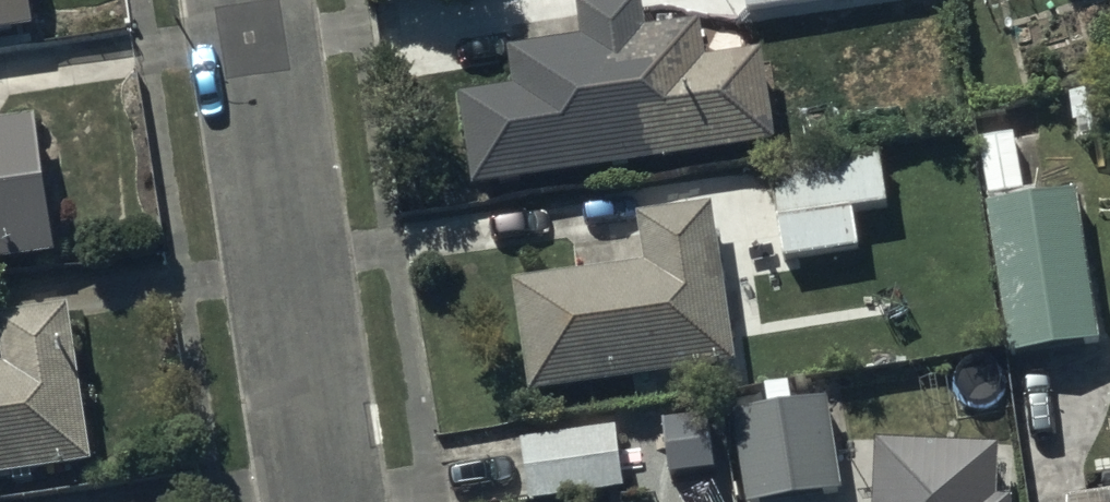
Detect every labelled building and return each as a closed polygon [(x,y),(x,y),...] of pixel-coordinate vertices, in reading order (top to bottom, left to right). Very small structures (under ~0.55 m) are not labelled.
[(33,46),(27,0),(0,0),(0,50),(33,46)] [(748,24),(918,0),(745,0),(748,24)] [(462,111),(472,202),(775,159),(762,66),(707,74),(702,37),(647,45),(642,7),(576,17),(580,55),(508,64),(513,103),(462,111)] [(52,271),(35,136),(0,140),(0,278),(52,271)] [(774,175),(784,273),(862,265),(858,224),(890,221),(884,164),(774,175)] [(1077,205),(985,218),(1006,369),(1098,356),(1077,205)] [(715,220),(638,231),(645,280),(515,298),(527,410),(737,381),(715,220)] [(0,383),(0,492),(93,481),(72,323),(0,332),(0,354),(4,383),(0,383)] [(730,427),(742,501),(843,501),(829,412),(730,427)] [(519,451),(524,501),(624,501),(617,430),(577,434),(578,445),(519,451)] [(874,444),(872,501),(1015,501),(1015,500),(992,499),(994,449),(874,444)]
